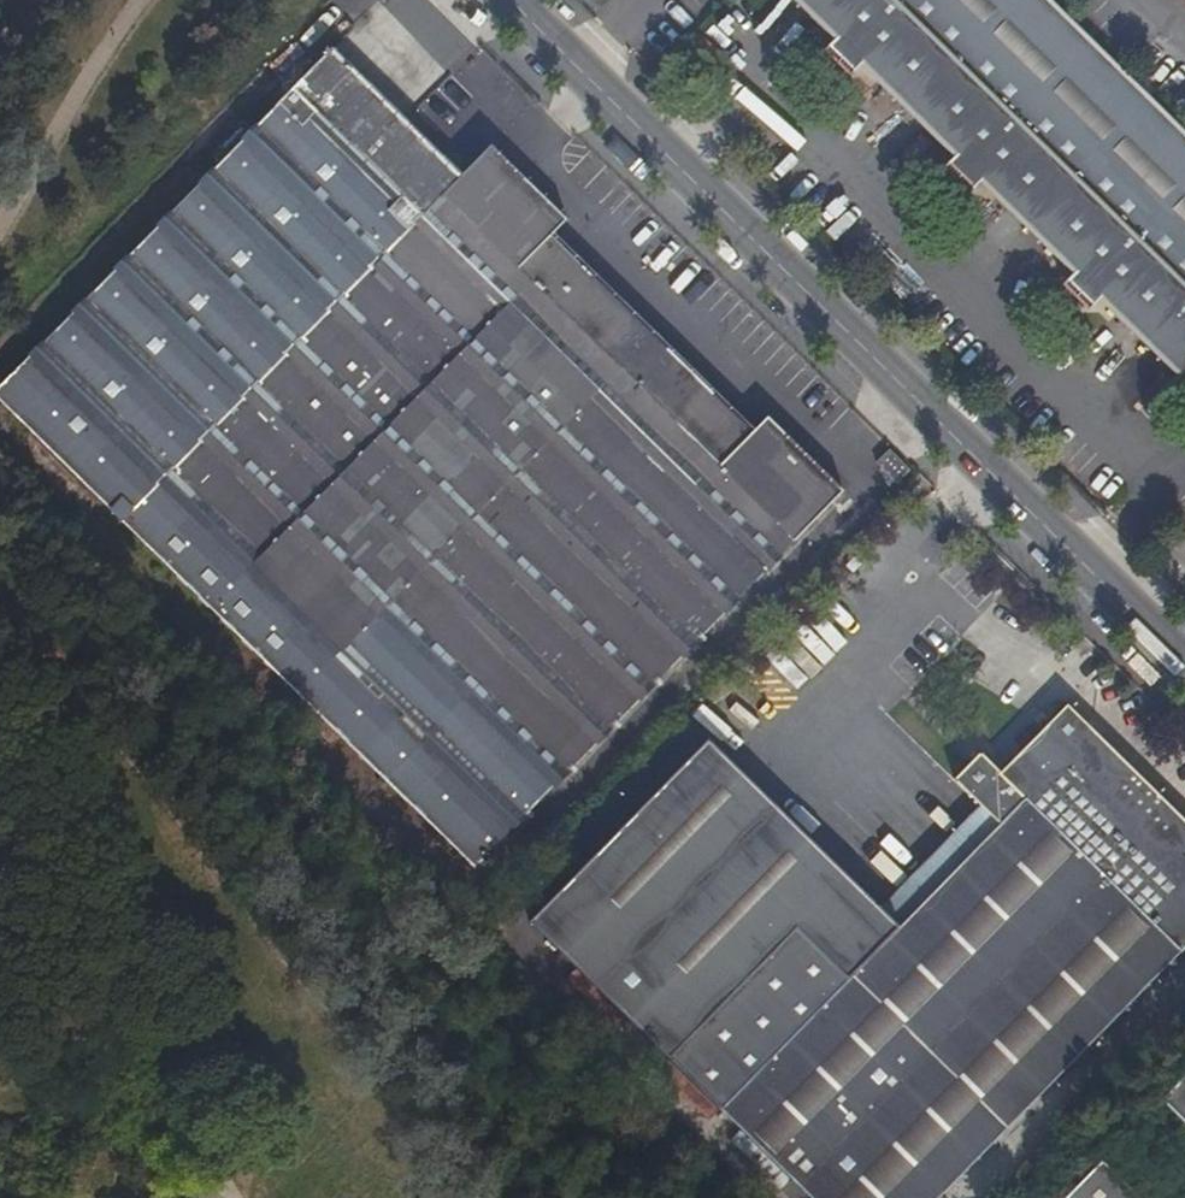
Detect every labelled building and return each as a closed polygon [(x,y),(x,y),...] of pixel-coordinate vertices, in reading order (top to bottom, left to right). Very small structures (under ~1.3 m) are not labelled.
[(815,14),(811,17),(835,40),(831,45),(832,45),(832,56),(831,57),(844,70),(845,69),(856,69),(857,69),(861,66),(884,89),(888,85),(909,105),(905,109),(910,114),(914,110),(935,130),(931,134),(954,158),(951,161),(952,162),(952,173),(951,174),(963,187),(964,186),(975,186),(976,187),(980,183),(1003,205),(1007,201),(1028,222),(1025,226),(1029,230),(1033,227),(1053,247),(1050,251),(1073,274),(1070,278),(1071,279),(1071,290),(1070,291),(1082,303),(1083,302),(1094,302),(1095,303),(1099,299),(1123,322),(1126,318),(1147,339),(1143,343),(1148,347),(1152,343),(1173,364),(1169,368),(1179,377),(1181,375),(1184,375),(1184,131),(1052,0),(801,0),(815,14)] [(843,492),(768,417),(746,439),(547,242),(569,220),(493,145),(462,176),(332,48),(0,387),(0,401),(477,864),(843,492)] [(982,806),(881,909),(708,740),(530,922),(811,1197),(939,1197),(1184,946),(1184,822),(1067,706),(1001,773),(981,753),(954,780),(982,806)] [(1162,1101),(1184,1124),(1184,1077),(1162,1101)] [(1102,1161),(1067,1197),(1140,1197),(1102,1161)]
